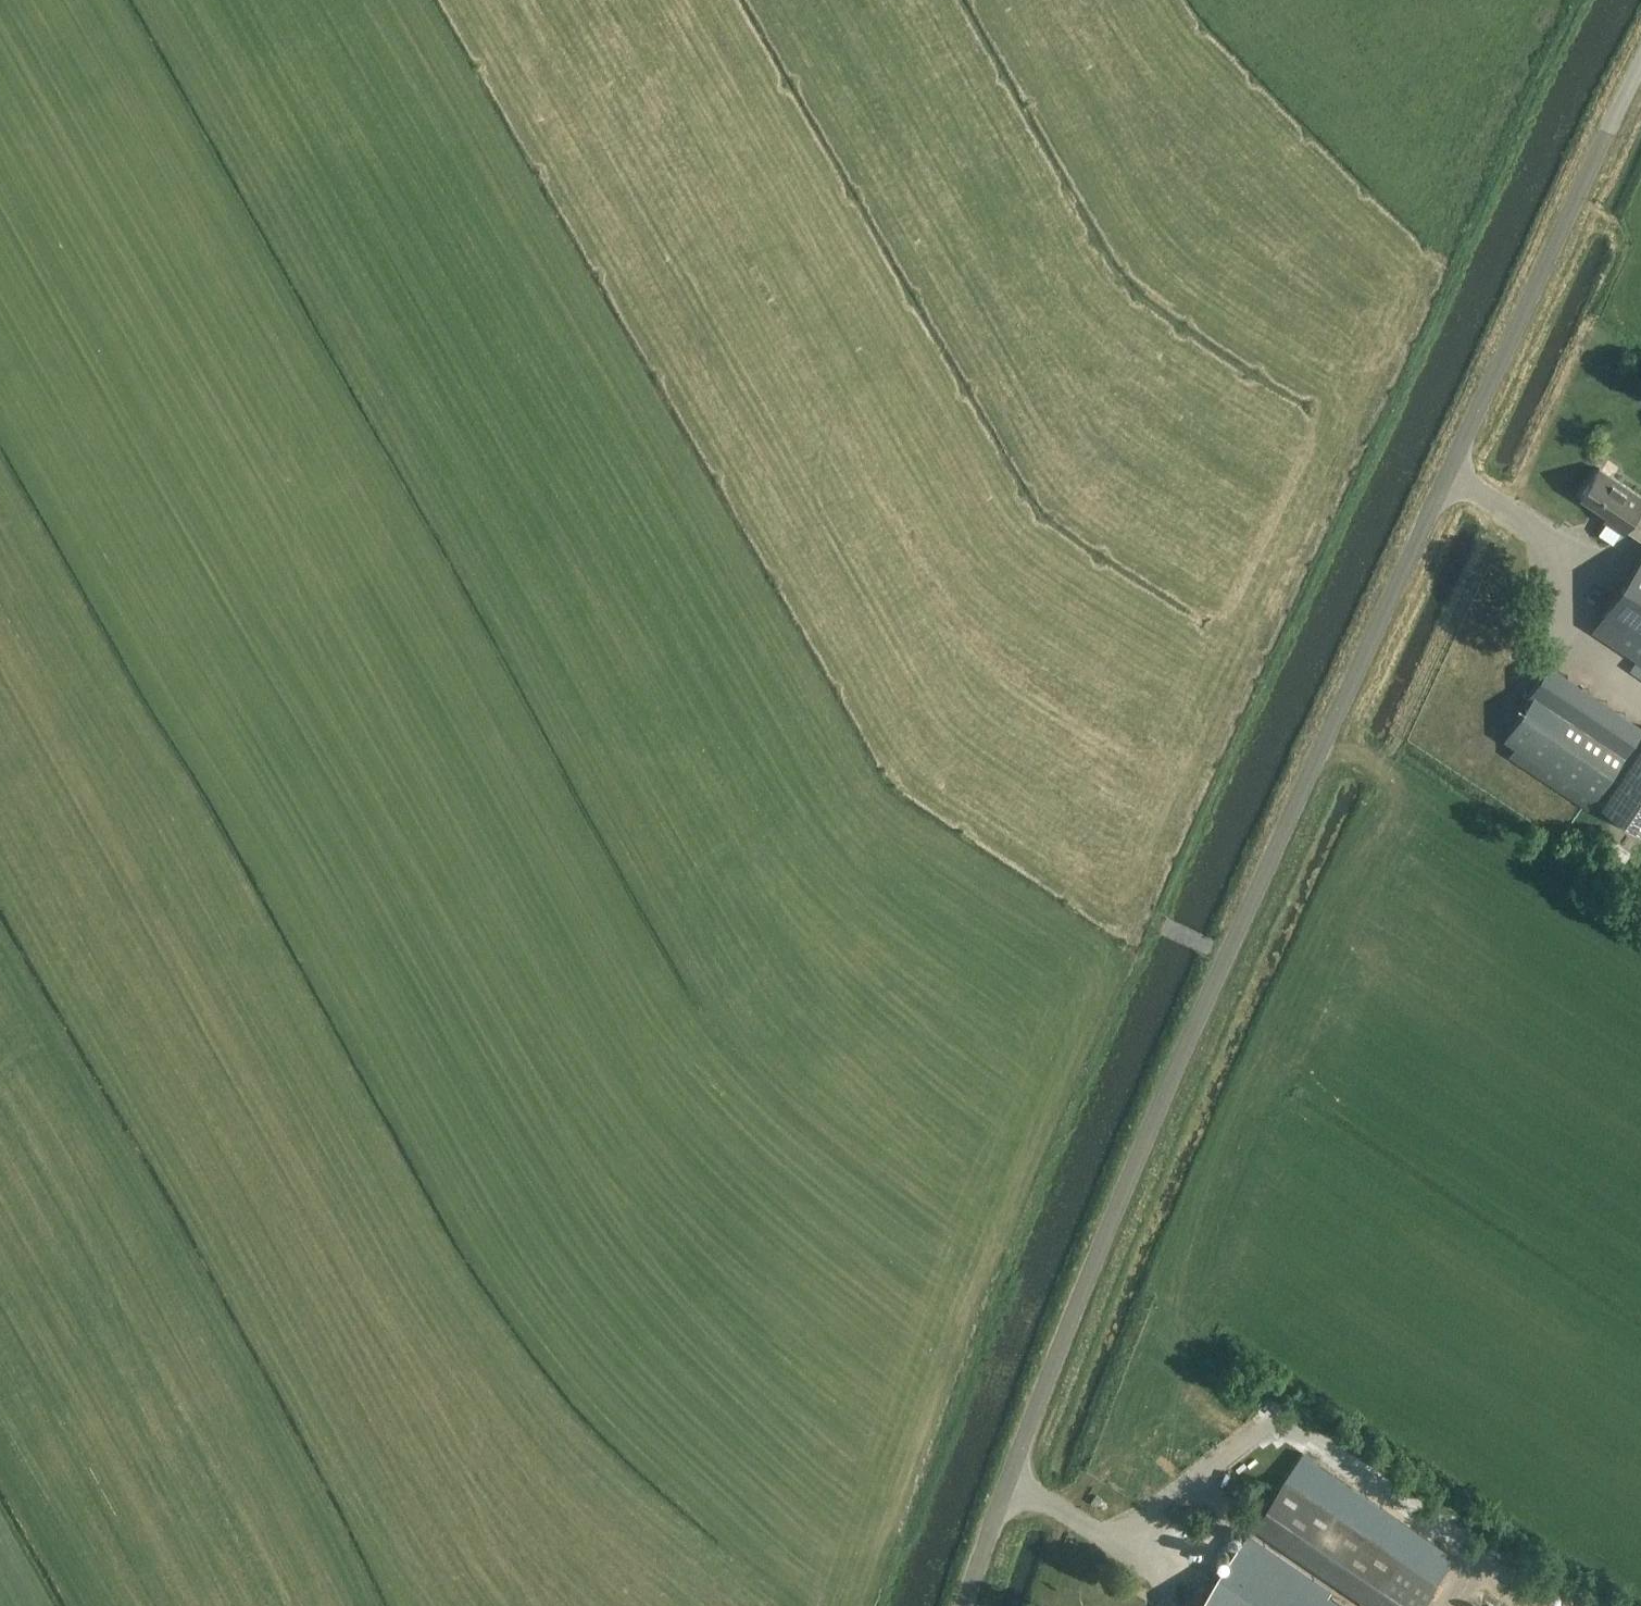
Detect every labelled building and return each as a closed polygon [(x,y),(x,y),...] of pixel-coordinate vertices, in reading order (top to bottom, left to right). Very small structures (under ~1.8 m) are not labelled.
[(1600,468),(1581,496),(1609,514),(1605,519),(1624,532),(1626,529),(1640,539),(1640,496),(1600,468)] [(1640,662),(1640,559),(1593,630),(1640,662)] [(1550,664),(1526,700),(1529,702),(1505,738),(1596,799),(1640,731),(1640,724),(1550,664)] [(1400,1558),(1285,1479),(1255,1523),(1370,1601),(1377,1605),(1423,1605),(1438,1583),(1400,1558)] [(1328,1594),(1331,1590),(1248,1533),(1230,1559),(1198,1605),(1345,1605),(1328,1594)]
